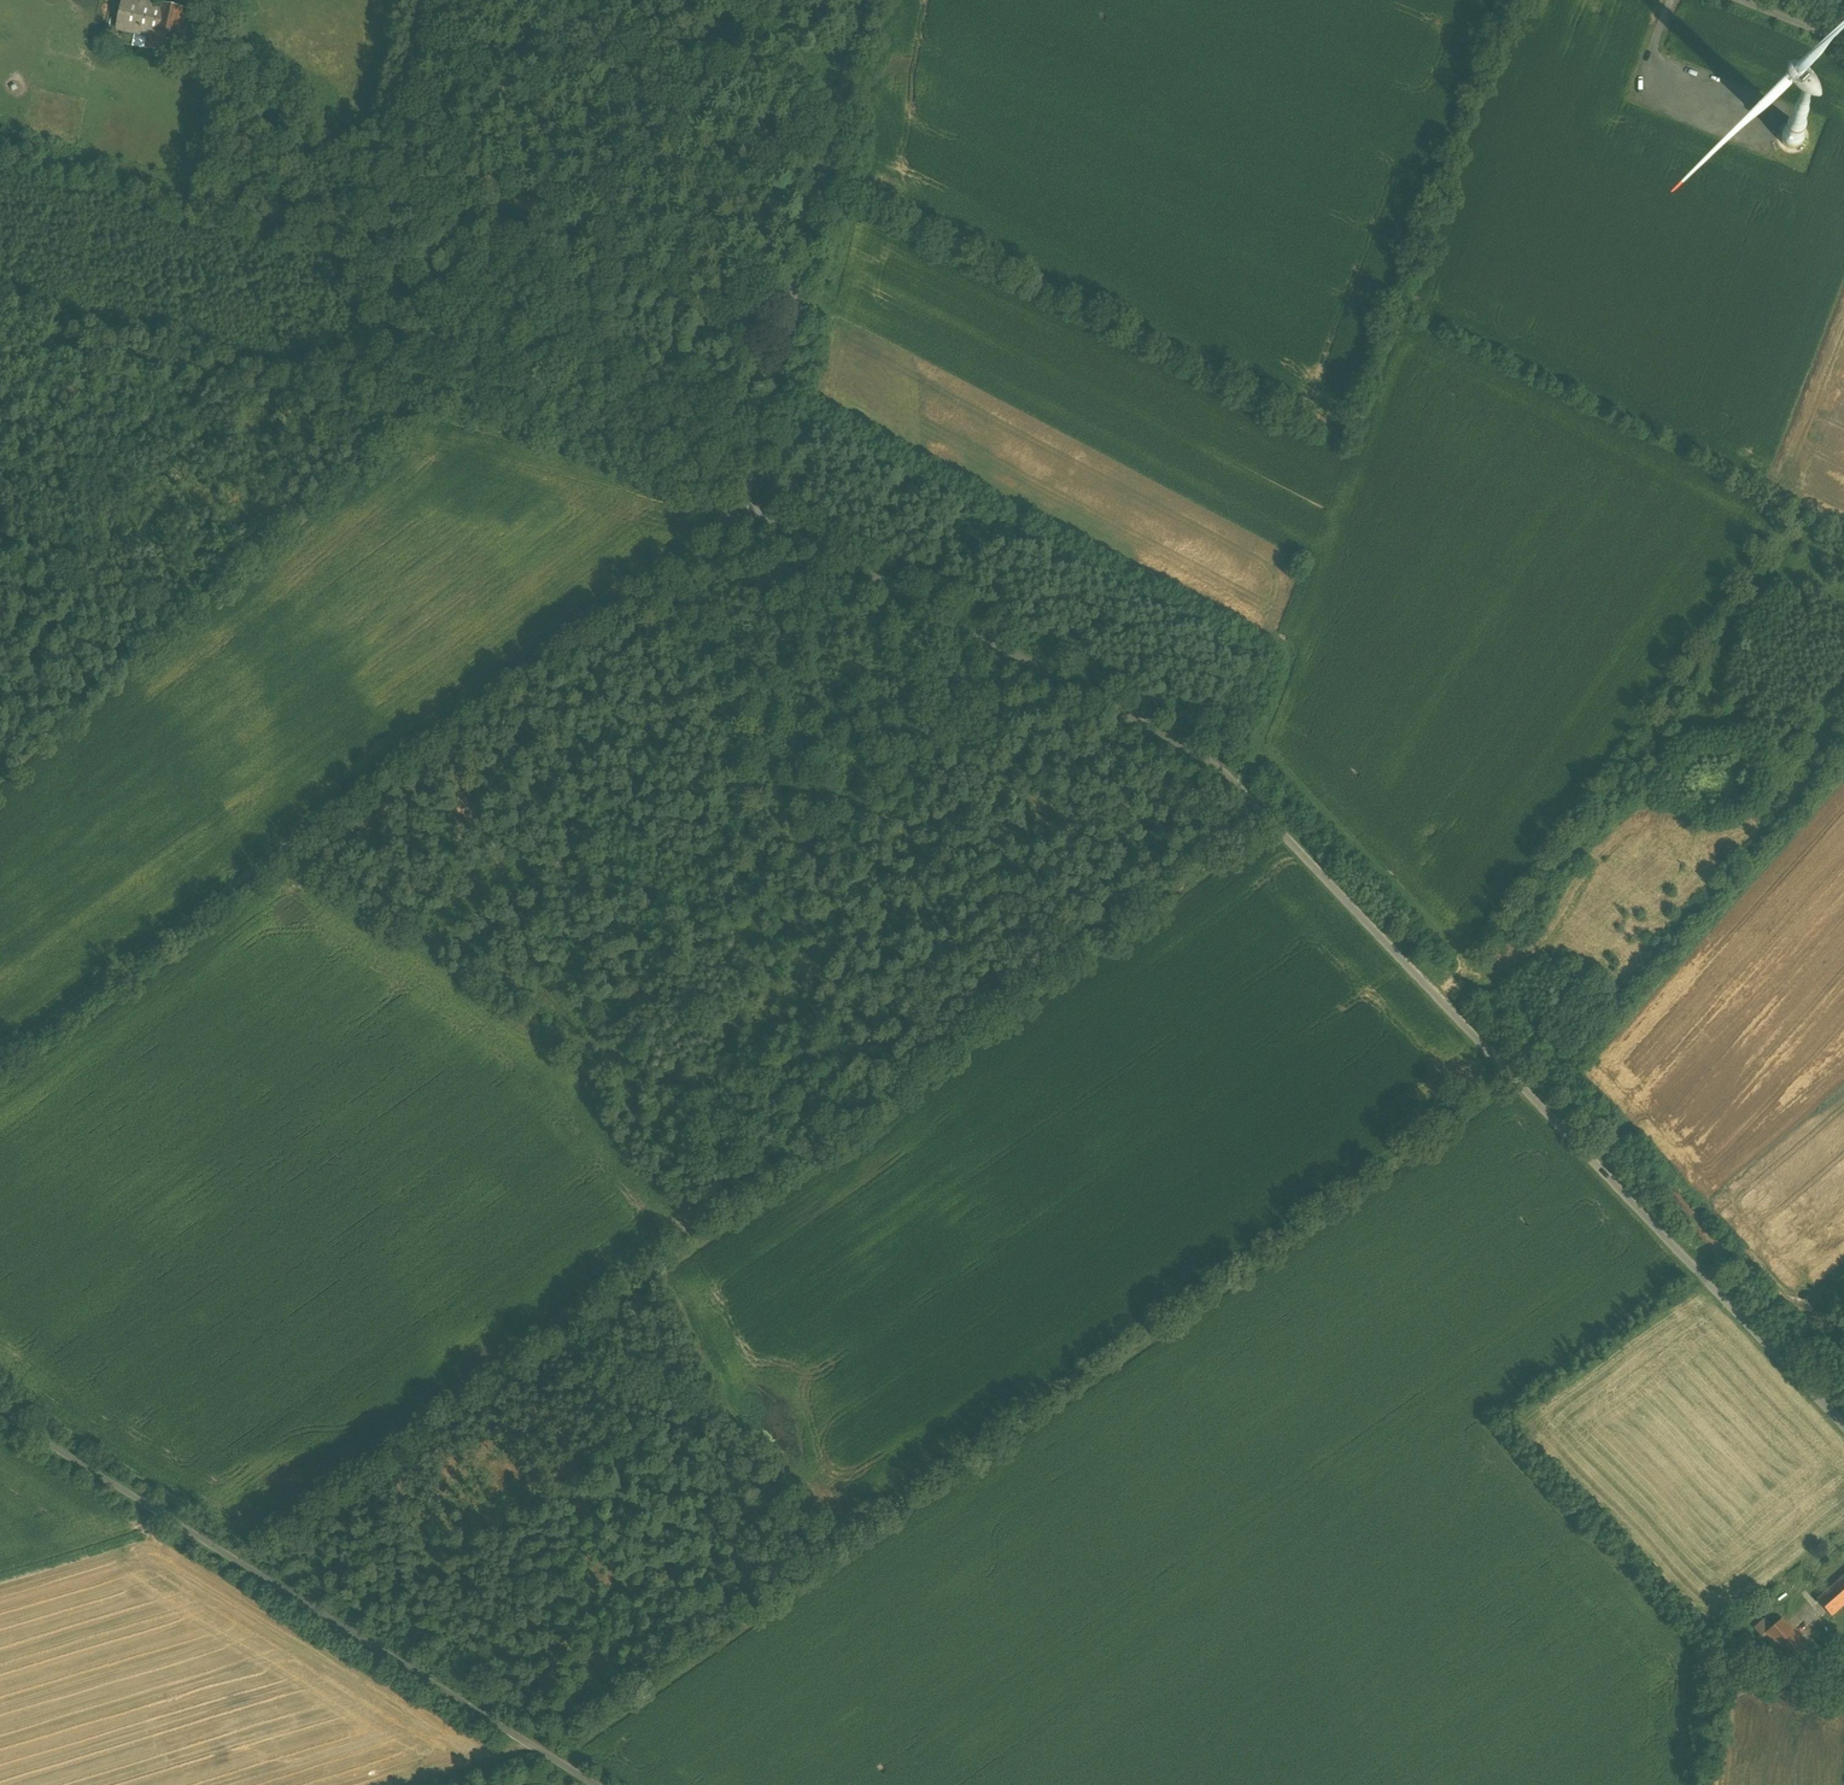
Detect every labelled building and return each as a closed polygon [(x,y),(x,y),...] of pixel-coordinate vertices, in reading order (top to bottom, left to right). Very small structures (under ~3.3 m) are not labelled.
[(134,0),(124,0),(118,31),(150,38),(157,5),(134,0)] [(190,12),(157,5),(150,38),(148,49),(180,56),(190,12)] [(1833,1586),(1843,1599),(1843,1576),(1833,1586)] [(1833,1586),(1817,1600),(1831,1616),(1843,1605),(1843,1599),(1833,1586)] [(1772,1627),(1766,1633),(1777,1646),(1792,1632),(1781,1619),(1772,1627)] [(1765,1620),(1755,1629),(1762,1637),(1766,1633),(1772,1627),(1765,1620)] [(1792,1632),(1777,1646),(1778,1646),(1771,1653),(1778,1661),(1785,1655),(1794,1665),(1809,1651),(1792,1632)] [(1746,1633),(1731,1646),(1741,1656),(1755,1644),(1746,1633)]
